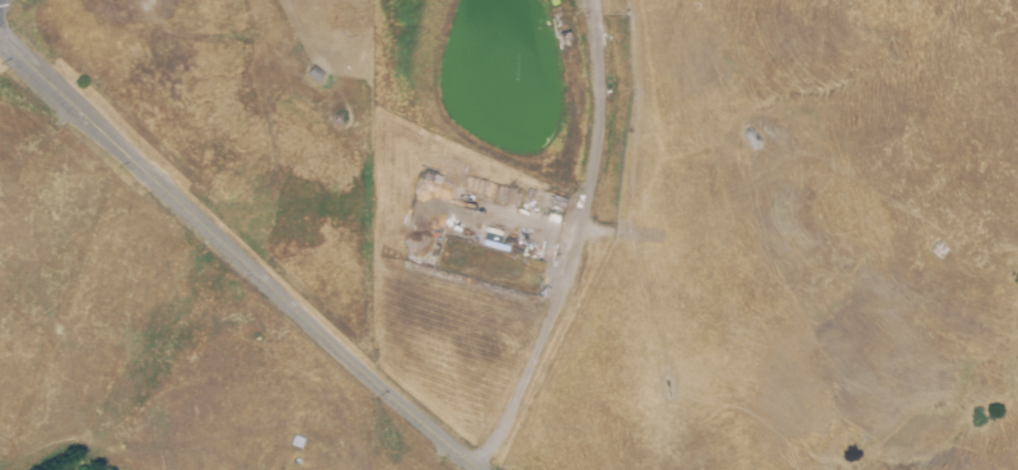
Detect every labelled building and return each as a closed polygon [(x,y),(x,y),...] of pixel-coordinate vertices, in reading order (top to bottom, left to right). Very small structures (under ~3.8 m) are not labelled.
[(314,68),(324,76),(318,85),(308,77),(314,68)] [(294,435),(304,439),(300,449),(290,445),(294,435)]
